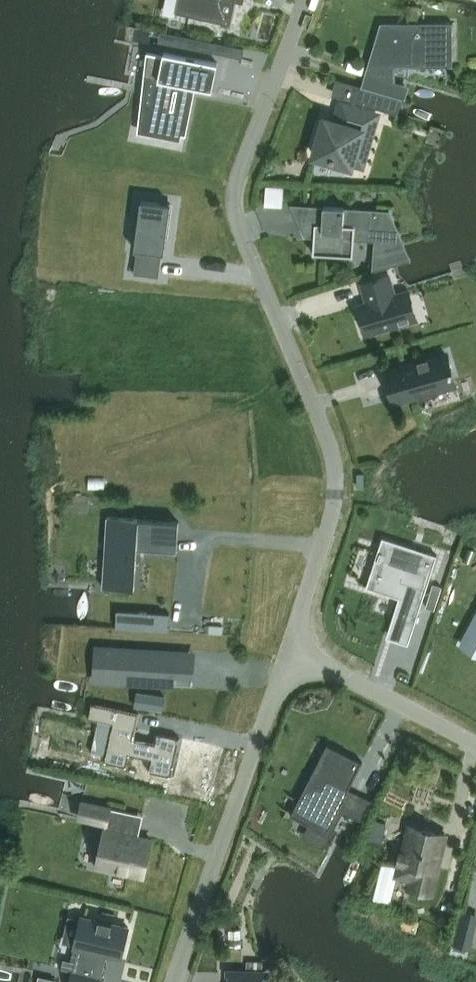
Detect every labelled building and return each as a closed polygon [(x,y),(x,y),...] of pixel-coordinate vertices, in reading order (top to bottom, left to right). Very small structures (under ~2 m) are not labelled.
[(176,8),(177,8),(203,14),(202,17),(231,24),(233,14),(236,0),(244,2),(244,0),(178,0),(177,4),(176,8)] [(382,23),(382,61),(391,61),(453,61),(454,23),(382,23)] [(161,31),(159,42),(218,54),(221,43),(161,31)] [(148,105),(144,127),(186,136),(196,86),(213,90),(218,63),(165,52),(164,55),(154,53),(149,77),(158,79),(152,105),(148,105)] [(356,84),(351,100),(398,114),(403,98),(401,97),(383,92),(387,79),(391,81),(391,80),(391,61),(382,61),(381,61),(370,61),(362,86),(356,84)] [(325,119),(315,155),(351,166),(353,161),(361,131),(368,133),(371,134),(373,127),(376,115),(348,107),(342,105),(338,117),(337,122),(332,121),(325,119)] [(270,183),(270,203),(288,204),(288,184),(270,183)] [(136,249),(134,273),(158,276),(161,252),(163,252),(169,203),(140,200),(134,249),(136,249)] [(324,208),(293,205),(303,229),(315,230),(314,253),(354,256),(356,233),(384,235),(385,211),(345,209),(345,207),(324,206),(324,208)] [(387,250),(374,254),(372,271),(392,265),(387,250)] [(372,301),(359,305),(367,334),(410,321),(418,319),(409,290),(395,294),(393,287),(390,275),(362,283),(366,297),(371,295),(372,301)] [(446,354),(387,371),(396,402),(455,385),(456,384),(447,353),(446,354)] [(108,516),(103,586),(135,588),(138,549),(177,552),(179,521),(108,516)] [(371,573),(367,586),(400,596),(407,599),(401,617),(416,621),(438,554),(418,548),(417,552),(385,542),(383,551),(381,550),(378,559),(380,559),(375,575),(371,573)] [(426,606),(435,609),(442,586),(434,583),(426,606)] [(118,609),(117,627),(168,630),(169,612),(118,609)] [(461,645),(475,653),(475,617),(461,645)] [(108,647),(106,679),(172,682),(172,674),(173,651),(108,647)] [(166,695),(137,691),(135,706),(163,710),(166,695)] [(93,702),(90,717),(114,722),(106,761),(129,766),(132,754),(154,759),(151,771),(174,776),(183,736),(160,731),(157,742),(136,737),(141,712),(118,707),(93,702)] [(327,743),(291,814),(309,823),(327,832),(349,789),(363,761),(327,743)] [(357,794),(348,812),(362,819),(371,801),(357,794)] [(84,801),(80,817),(107,823),(111,807),(84,801)] [(375,819),(370,839),(383,842),(387,822),(375,819)] [(410,826),(399,874),(399,875),(413,878),(412,882),(410,887),(411,888),(432,893),(445,839),(446,835),(410,826)] [(109,829),(101,866),(148,876),(156,839),(109,829)] [(70,981),(102,981),(103,977),(102,977),(108,955),(122,958),(129,927),(82,915),(81,918),(75,944),(74,947),(80,948),(74,970),(73,970),(70,981)] [(458,927),(454,944),(471,949),(475,931),(458,927)] [(248,960),(247,973),(263,974),(263,960),(248,960)]
